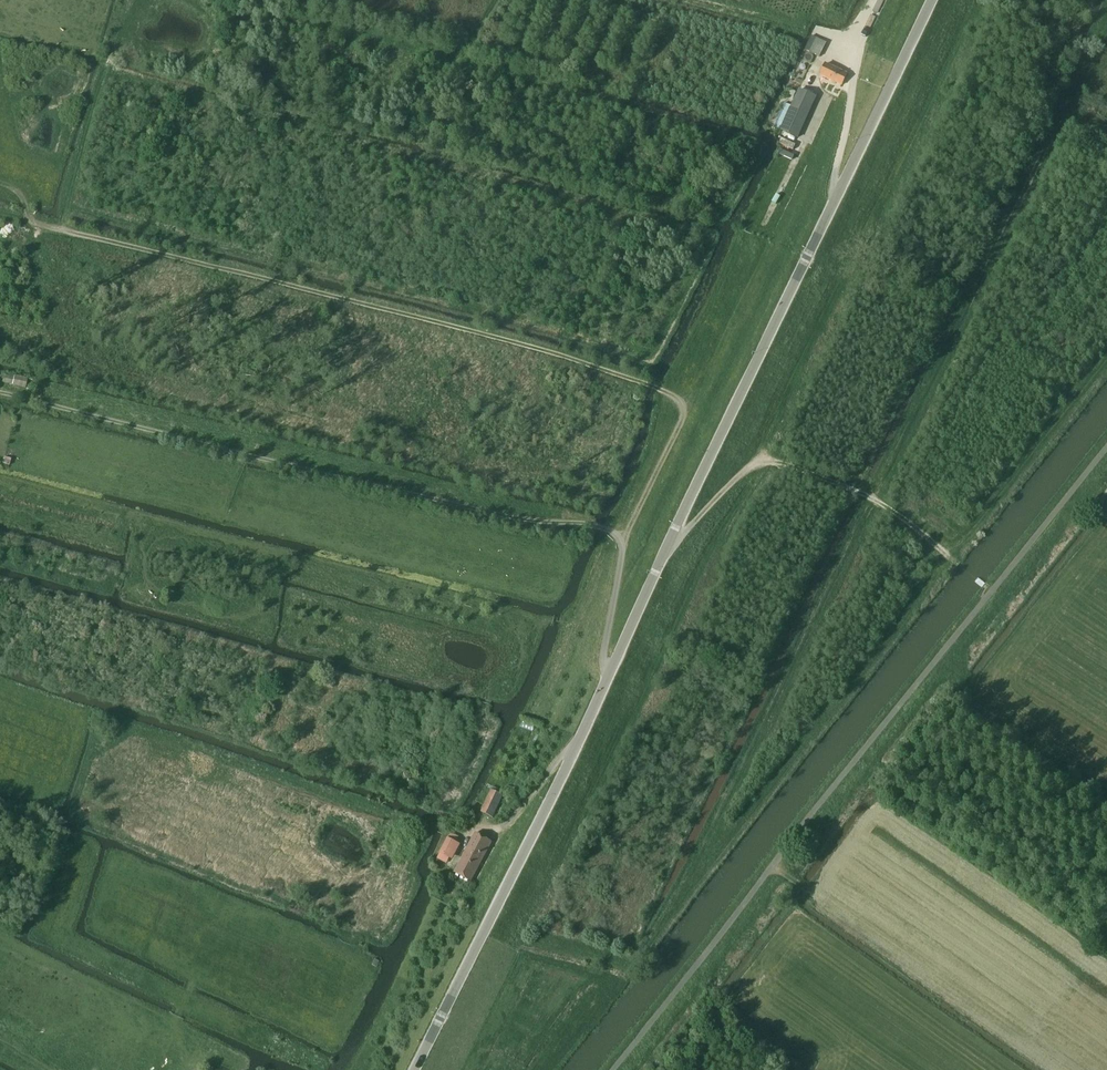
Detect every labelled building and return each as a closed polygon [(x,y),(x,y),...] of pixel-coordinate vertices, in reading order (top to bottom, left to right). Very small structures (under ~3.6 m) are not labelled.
[(826,43),(816,38),(809,52),(819,57),(826,43)] [(841,86),(847,74),(832,67),(825,64),(820,75),(826,78),(826,79),(841,86)] [(798,138),(816,97),(799,90),(791,107),(785,104),(775,127),(798,138)] [(16,374),(13,384),(25,387),(28,377),(16,374)] [(11,459),(4,457),(2,464),(9,466),(11,459)] [(522,720),(520,727),(533,730),(535,724),(522,720)] [(492,818),(503,795),(491,790),(480,812),(492,818)] [(470,881),(491,842),(475,834),(454,873),(470,881)] [(452,860),(460,845),(447,838),(439,854),(440,854),(437,859),(446,864),(449,858),(452,860)]
